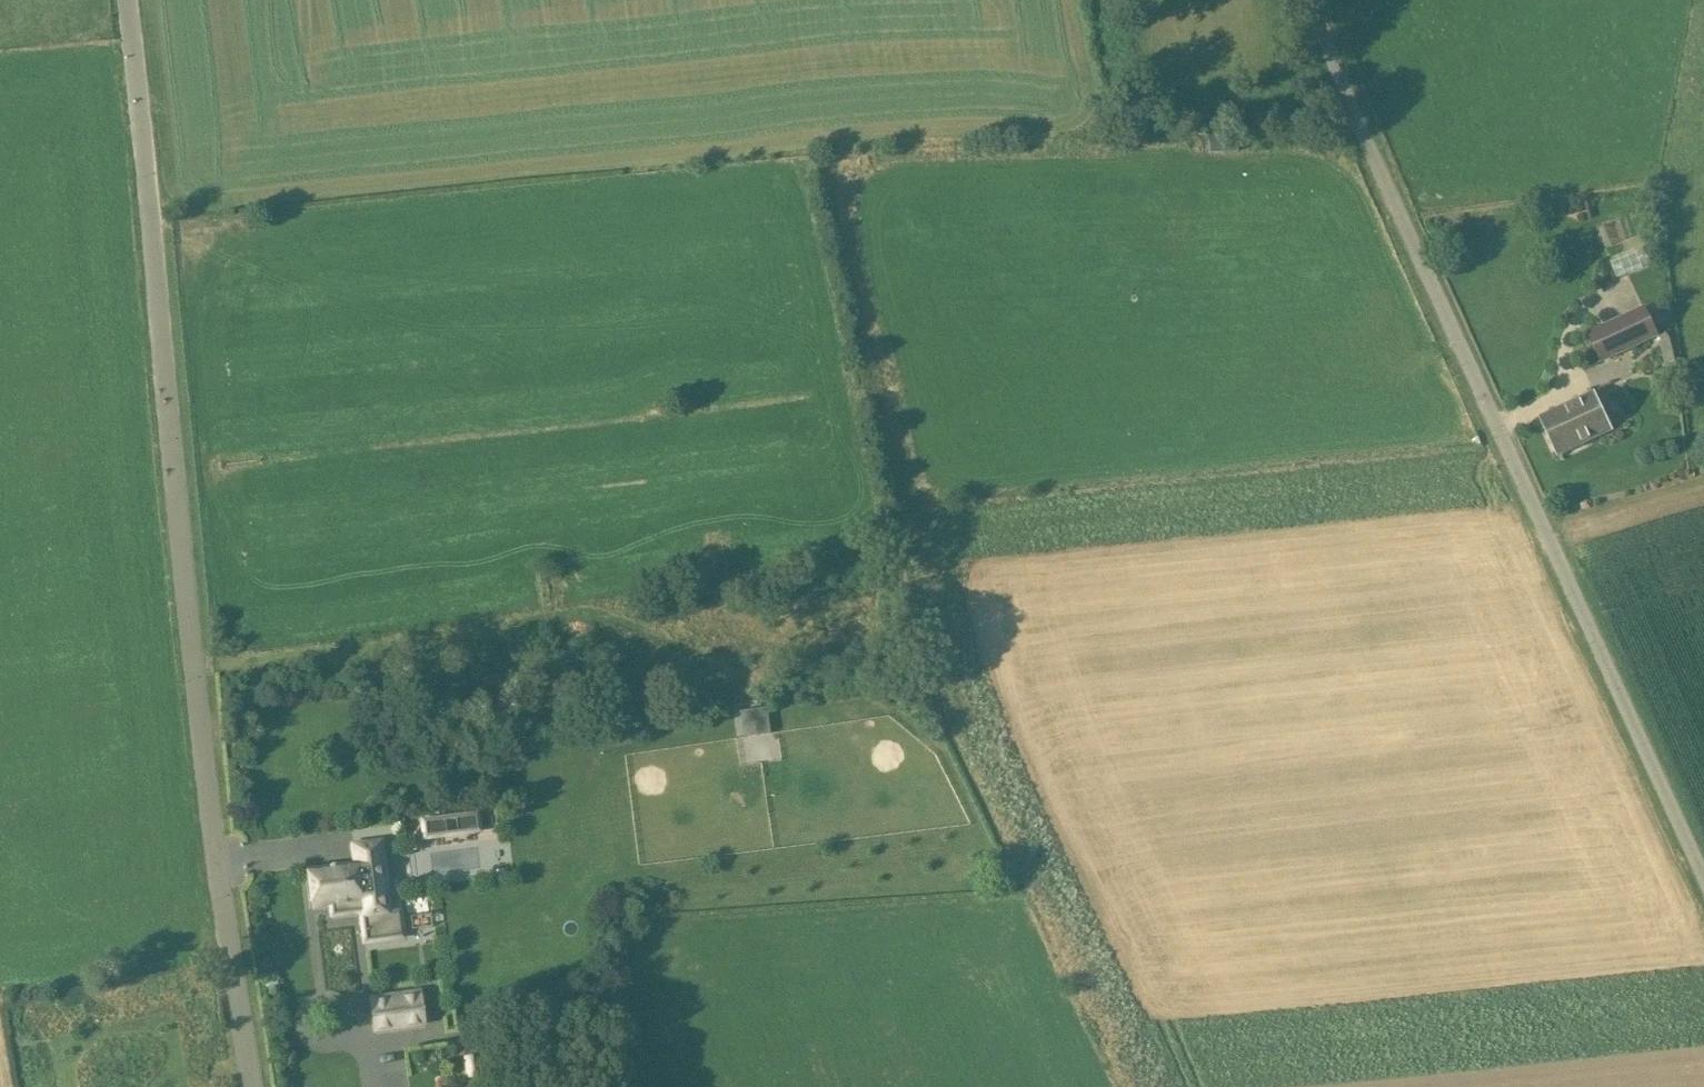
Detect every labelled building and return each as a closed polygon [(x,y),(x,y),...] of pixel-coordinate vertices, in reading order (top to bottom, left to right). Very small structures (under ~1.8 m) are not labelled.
[(1615,273),(1649,265),(1645,248),(1611,256),(1615,273)] [(1660,337),(1646,306),(1588,332),(1602,363),(1660,337)] [(1540,418),(1558,457),(1613,430),(1595,392),(1540,418)] [(738,710),(742,736),(768,732),(764,706),(738,710)] [(424,822),(426,837),(446,835),(444,819),(424,822)] [(311,891),(308,894),(309,900),(312,903),(313,907),(332,904),(333,915),(362,912),(363,918),(390,915),(381,843),(354,846),(356,866),(309,871),(311,891)] [(420,992),(371,999),(375,1029),(424,1023),(420,992)]
